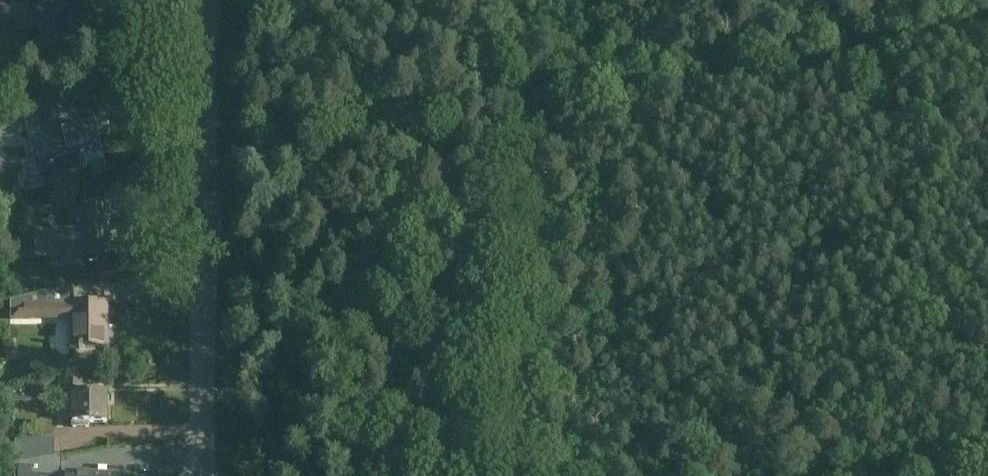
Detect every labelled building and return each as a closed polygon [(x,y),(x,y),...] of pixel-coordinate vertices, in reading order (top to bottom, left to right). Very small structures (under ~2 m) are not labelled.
[(12,12),(10,0),(0,0),(0,14),(12,12)] [(42,30),(40,30),(41,35),(43,35),(44,43),(63,40),(64,44),(93,39),(89,17),(83,18),(80,0),(37,0),(42,30)] [(28,132),(56,126),(50,99),(22,105),(25,118),(0,124),(0,138),(28,132)] [(45,161),(39,162),(43,181),(67,176),(67,172),(87,168),(84,156),(102,153),(99,136),(110,133),(107,120),(89,123),(90,127),(65,132),(64,129),(40,134),(45,161)] [(37,229),(36,255),(46,255),(46,251),(84,252),(84,255),(89,256),(89,260),(105,260),(105,256),(109,256),(110,208),(84,207),(84,230),(37,229)] [(50,292),(50,304),(62,304),(62,306),(60,306),(60,318),(73,318),(73,346),(112,347),(112,343),(114,343),(118,340),(118,333),(114,329),(112,329),(112,304),(78,304),(78,286),(50,292)] [(61,380),(60,395),(72,395),(72,426),(88,427),(88,421),(107,421),(107,394),(86,394),(86,380),(61,380)] [(16,439),(16,464),(55,457),(55,439),(16,439)] [(62,457),(59,457),(55,457),(16,464),(15,469),(31,470),(31,475),(62,475),(62,457)]
